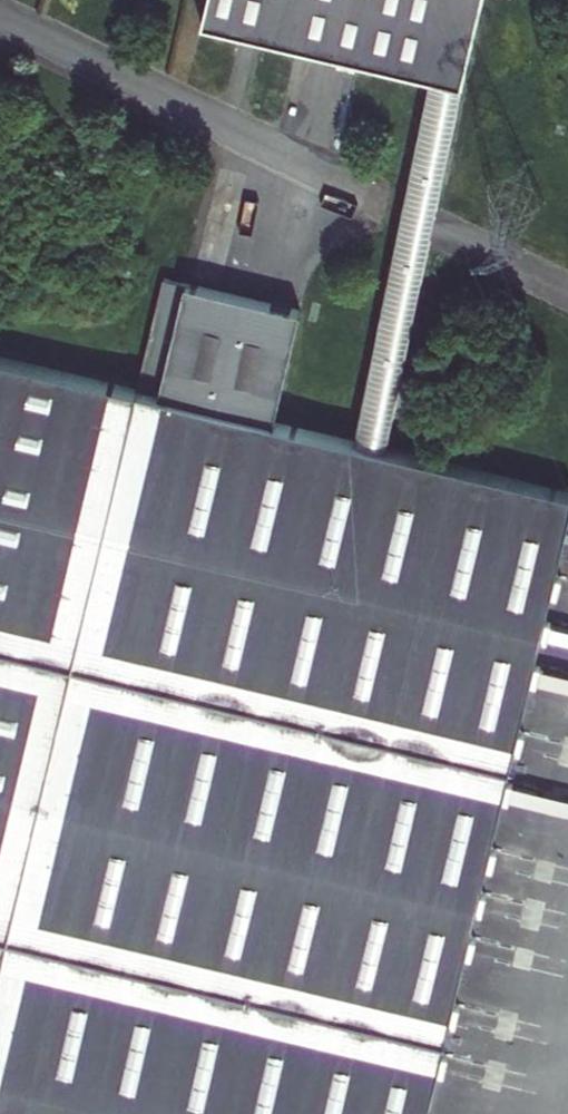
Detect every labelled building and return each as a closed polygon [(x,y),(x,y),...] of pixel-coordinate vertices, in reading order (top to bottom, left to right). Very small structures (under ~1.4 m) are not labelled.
[(437,83),(464,89),(485,0),(208,0),(202,25),(437,83)] [(402,214),(343,438),(372,445),(430,227),(464,89),(437,83),(402,214)] [(372,445),(343,438),(274,421),(300,310),(165,278),(138,390),(0,357),(0,1113),(427,1113),(567,522),(567,491),(372,445)]
